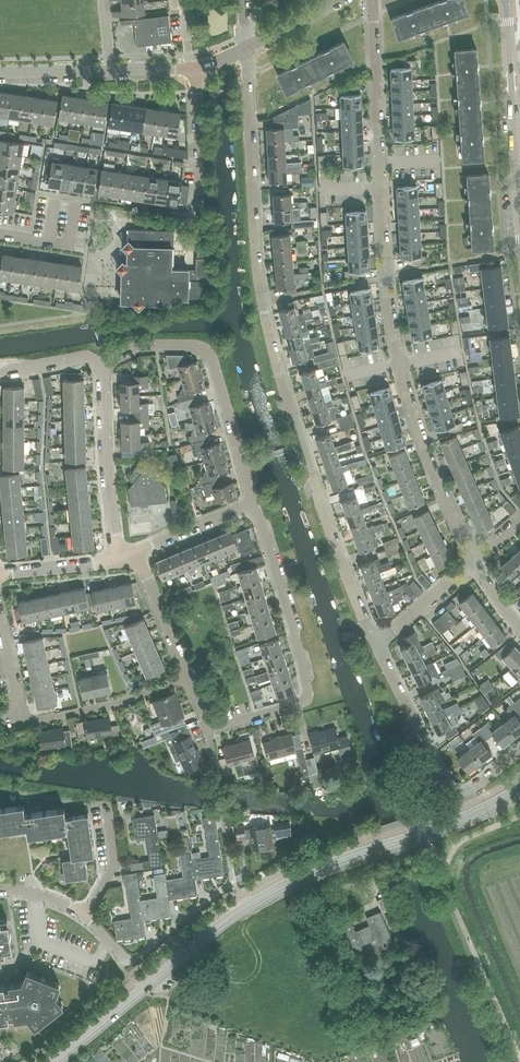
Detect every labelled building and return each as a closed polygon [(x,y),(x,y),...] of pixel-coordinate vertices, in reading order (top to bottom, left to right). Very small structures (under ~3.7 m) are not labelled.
[(427,5),(434,25),(468,12),(464,0),(442,0),(427,5)] [(121,5),(122,10),(112,11),(113,16),(146,13),(145,5),(147,4),(147,2),(145,3),(121,5)] [(434,25),(427,5),(393,18),(400,37),(434,25)] [(169,15),(134,19),(134,23),(137,44),(172,40),(169,15)] [(343,41),(311,57),(320,76),(353,59),(343,41)] [(479,85),(478,69),(476,48),(456,50),(458,86),(479,85)] [(311,57),(297,64),(278,74),(288,92),(320,76),(311,57)] [(403,67),(391,67),(392,79),(412,78),(411,67),(417,67),(416,59),(402,60),(403,67)] [(412,78),(392,79),(392,91),(412,90),(412,78)] [(458,86),(460,123),(481,121),(479,85),(458,86)] [(336,95),(341,95),(342,106),(361,105),(361,93),(349,94),(349,87),(335,88),(336,95)] [(412,90),(392,91),(393,103),(413,102),(412,90)] [(0,92),(0,95),(0,116),(8,117),(12,94),(0,92)] [(23,95),(12,94),(8,117),(19,119),(23,95)] [(19,119),(31,121),(34,97),(23,95),(19,119)] [(74,97),(63,95),(59,119),(70,120),(74,97)] [(46,99),(34,97),(31,121),(42,123),(46,99)] [(70,120),(82,122),(85,98),(74,97),(70,120)] [(97,100),(85,98),(82,122),(93,124),(97,100)] [(56,101),(46,99),(42,123),(53,124),(56,101)] [(108,102),(97,100),(93,124),(104,126),(108,102)] [(413,102),(393,103),(393,115),(413,114),(413,102)] [(423,102),(417,102),(417,124),(429,124),(429,111),(423,111),(423,102)] [(120,128),(124,105),(112,103),(109,127),(120,128)] [(135,106),(124,105),(120,128),(131,130),(135,106)] [(361,105),(342,106),(342,118),(362,117),(361,105)] [(142,132),(146,108),(135,106),(131,130),(142,132)] [(157,110),(146,108),(142,132),(154,134),(157,110)] [(291,108),(274,116),(274,121),(287,120),(286,115),(291,114),(291,108)] [(154,134),(165,135),(169,112),(157,110),(154,134)] [(180,113),(169,112),(165,135),(176,137),(180,113)] [(267,142),(285,141),(291,141),(300,141),(300,135),(288,135),(287,127),(299,127),(298,114),(291,114),(286,115),(287,120),(274,121),(275,128),(267,128),(267,142)] [(413,114),(393,115),(394,127),(414,126),(413,114)] [(362,117),(342,118),(343,130),(362,129),(362,117)] [(460,123),(461,126),(463,159),(484,158),(481,121),(460,123)] [(439,124),(431,125),(432,139),(440,138),(439,124)] [(395,139),(414,138),(414,126),(394,127),(395,140),(395,139)] [(362,129),(343,130),(343,142),(363,141),(362,129)] [(21,155),(23,144),(0,140),(0,152),(21,155)] [(267,142),(268,155),(286,154),(285,141),(267,142)] [(363,141),(343,142),(344,154),(364,153),(363,141)] [(399,153),(433,150),(432,143),(399,146),(399,153)] [(162,154),(163,149),(163,147),(155,146),(154,153),(162,154)] [(19,166),(21,155),(0,152),(0,163),(19,166)] [(363,166),(364,166),(364,153),(344,154),(344,166),(363,165),(363,166)] [(268,155),(269,169),(287,167),(286,154),(268,155)] [(325,154),(318,155),(318,169),(326,168),(325,154)] [(59,163),(59,158),(53,157),(48,185),(60,187),(63,164),(59,163)] [(19,166),(0,163),(0,175),(18,178),(19,166)] [(60,187),(71,189),(75,165),(63,164),(60,187)] [(83,191),(86,167),(75,165),(71,189),(83,191)] [(301,166),(293,167),(287,167),(269,169),(270,182),(287,181),(287,173),(298,172),(305,172),(305,166),(301,166)] [(98,169),(86,167),(83,191),(94,193),(98,169)] [(113,171),(102,170),(99,194),(110,195),(113,171)] [(110,195),(121,197),(125,173),(113,171),(110,195)] [(121,197),(132,199),(136,175),(125,173),(121,197)] [(491,210),(489,188),(488,173),(467,175),(470,211),(491,210)] [(16,189),(18,178),(0,175),(0,187),(16,189)] [(147,177),(136,175),(132,199),(144,201),(147,177)] [(159,178),(147,177),(144,201),(155,202),(159,178)] [(315,186),(315,177),(302,178),(303,186),(315,186)] [(155,202),(166,204),(170,180),(159,178),(155,202)] [(170,180),(166,204),(177,206),(178,203),(186,204),(189,186),(181,185),(181,182),(170,180)] [(443,182),(435,182),(436,196),(443,195),(443,182)] [(397,185),(398,198),(418,197),(417,185),(398,186),(398,185),(397,185)] [(14,200),(16,189),(0,187),(0,198),(14,200)] [(274,208),(292,207),(298,207),(298,202),(292,202),(292,194),(286,194),(286,189),(275,190),(275,194),(273,194),(274,208)] [(418,197),(398,198),(399,210),(418,208),(418,197)] [(12,212),(14,200),(0,198),(0,210),(12,212)] [(300,208),(307,207),(300,207),(298,207),(292,207),(274,208),(275,222),(292,221),(292,227),(314,226),(314,220),(301,220),(300,208)] [(419,220),(418,208),(399,210),(399,222),(419,220)] [(365,210),(346,211),(347,223),(367,222),(366,209),(365,209),(365,210)] [(493,246),(491,210),(470,211),(472,248),(493,246)] [(327,211),(320,211),(321,225),(328,225),(327,211)] [(419,220),(399,222),(400,234),(420,232),(419,220)] [(348,235),(368,234),(367,222),(347,223),(348,235)] [(174,247),(174,230),(129,229),(129,241),(123,244),(128,250),(128,261),(124,261),(123,261),(117,266),(122,272),(121,301),(133,302),(138,307),(144,302),(156,302),(160,303),(165,304),(169,303),(170,303),(170,297),(204,298),(204,281),(211,281),(211,276),(213,276),(213,257),(212,257),(212,251),(198,250),(197,257),(198,257),(198,269),(170,269),(171,247),(174,247)] [(400,234),(401,245),(421,244),(420,232),(400,234)] [(272,235),(274,249),(291,247),(290,233),(272,235)] [(349,247),(368,246),(368,234),(348,235),(349,247)] [(421,255),(421,244),(401,245),(402,257),(413,257),(414,263),(427,263),(427,255),(421,255)] [(349,247),(349,259),(369,258),(368,246),(349,247)] [(275,262),(293,260),(291,247),(274,249),(275,262)] [(3,254),(0,273),(0,278),(11,280),(14,256),(3,254)] [(11,280),(22,281),(25,258),(14,256),(11,280)] [(33,283),(37,259),(25,258),(22,281),(33,283)] [(358,270),(370,270),(369,258),(349,259),(350,270),(345,271),(345,278),(359,277),(358,270)] [(48,261),(37,259),(33,283),(44,285),(48,261)] [(294,273),(293,260),(275,262),(276,275),(294,273)] [(56,286),(59,263),(48,261),(44,285),(56,286)] [(497,266),(496,261),(469,264),(470,271),(481,270),(483,288),(503,285),(501,266),(497,266)] [(71,264),(59,263),(56,286),(67,288),(71,264)] [(78,290),(82,266),(71,264),(67,288),(78,290)] [(300,273),(294,273),(276,275),(278,289),(285,288),(286,294),(297,292),(296,287),(295,287),(294,279),(301,278),(300,273)] [(422,277),(403,280),(405,292),(424,288),(422,277)] [(506,305),(503,285),(483,288),(486,307),(506,305)] [(350,291),(352,302),(372,299),(370,287),(350,291)] [(407,304),(426,300),(424,288),(405,292),(407,304)] [(0,291),(0,298),(8,299),(8,294),(5,294),(5,291),(0,291)] [(322,293),(310,296),(311,302),(323,300),(322,293)] [(372,299),(352,302),(354,314),(374,311),(372,299)] [(327,312),(324,300),(318,302),(320,314),(327,312)] [(426,300),(407,304),(409,315),(428,312),(426,300)] [(297,314),(295,306),(294,301),(285,303),(286,308),(280,310),(283,323),(298,319),(304,318),(313,315),(312,310),(303,312),(303,313),(297,314)] [(506,305),(486,307),(488,327),(508,324),(506,305)] [(374,311),(354,314),(356,326),(376,323),(374,311)] [(411,327),(430,324),(428,312),(409,315),(411,327)] [(313,315),(304,318),(298,319),(283,323),(287,336),(302,332),(309,330),(307,323),(315,321),(313,315)] [(457,319),(450,320),(452,334),(460,333),(457,319)] [(376,323),(356,326),(358,338),(378,335),(376,323)] [(432,336),(430,324),(411,327),(413,340),(414,340),(413,339),(432,336)] [(303,339),(302,332),(287,336),(290,349),(305,345),(311,343),(319,341),(320,341),(319,335),(303,339)] [(379,347),(380,347),(378,335),(358,338),(360,350),(379,347)] [(510,336),(490,338),(492,358),(512,355),(510,336)] [(344,340),(337,342),(340,355),(347,353),(344,340)] [(312,348),(321,346),(319,341),(311,343),(305,345),(290,349),(293,362),(308,358),(314,357),(312,348)] [(321,354),(323,360),(336,356),(334,350),(321,354)] [(182,380),(202,374),(201,369),(199,369),(197,361),(188,363),(186,355),(166,355),(170,369),(178,366),(182,380)] [(514,375),(512,355),(492,358),(494,377),(514,375)] [(318,362),(320,368),(301,373),(305,386),(320,382),(326,380),(329,379),(327,374),(325,375),(323,368),(325,367),(338,363),(336,356),(323,360),(318,362)] [(467,370),(459,372),(462,385),(469,384),(467,370)] [(177,395),(179,402),(197,397),(196,390),(205,388),(203,380),(204,380),(202,374),(182,380),(184,388),(183,388),(181,392),(181,394),(177,395)] [(120,382),(121,395),(139,395),(139,387),(148,387),(147,375),(132,376),(132,382),(120,382)] [(517,395),(514,375),(494,377),(497,397),(517,395)] [(47,396),(54,394),(50,376),(44,377),(47,396)] [(326,380),(320,382),(305,386),(308,399),(323,395),(330,393),(328,385),(336,382),(335,377),(329,379),(326,380)] [(43,397),(40,378),(33,379),(37,398),(43,397)] [(423,383),(422,383),(426,395),(445,390),(442,378),(423,384),(423,383)] [(68,380),(64,380),(64,393),(84,393),(84,379),(81,379),(68,380)] [(389,386),(370,392),(374,403),(393,397),(389,385),(388,385),(389,386)] [(24,387),(4,386),(4,400),(24,400),(24,394),(24,387)] [(445,390),(426,395),(429,407),(448,401),(445,390)] [(84,393),(64,393),(65,407),(85,406),(85,398),(84,393)] [(358,394),(350,396),(354,409),(361,407),(358,394)] [(139,403),(139,395),(121,395),(121,408),(133,407),(133,414),(149,414),(148,402),(139,403)] [(327,407),(333,405),(338,404),(342,402),(341,397),(325,402),(323,395),(308,399),(312,411),(327,407)] [(497,397),(498,407),(499,417),(519,414),(517,395),(497,397)] [(211,410),(208,402),(200,404),(197,397),(179,402),(182,410),(185,409),(186,410),(190,412),(191,412),(193,421),(214,415),(212,409),(211,410)] [(393,397),(374,403),(377,415),(396,409),(393,397)] [(4,405),(4,413),(24,414),(24,400),(4,400),(4,405)] [(429,407),(433,418),(452,413),(448,401),(429,407)] [(316,424),(338,418),(336,411),(339,410),(338,404),(333,405),(327,407),(312,411),(316,424)] [(85,406),(65,407),(65,411),(65,420),(85,419),(85,406)] [(464,409),(466,415),(465,415),(466,425),(475,424),(474,413),(471,414),(470,408),(464,409)] [(396,409),(377,415),(380,426),(399,420),(396,409)] [(4,413),(4,427),(24,427),(24,414),(4,413)] [(352,413),(338,418),(340,424),(354,420),(352,413)] [(433,418),(436,430),(447,427),(449,433),(462,429),(460,422),(455,424),(452,413),(433,418)] [(122,434),(140,434),(145,433),(145,426),(149,426),(149,414),(133,414),(133,420),(121,421),(122,434)] [(215,421),(214,415),(193,421),(196,428),(194,429),(192,433),(192,435),(189,435),(191,443),(209,438),(207,431),(216,429),(214,421),(215,421)] [(85,419),(65,420),(66,433),(86,433),(85,422),(85,419)] [(356,426),(354,420),(340,424),(342,430),(356,426)] [(384,437),(403,432),(399,420),(380,426),(384,437)] [(506,451),(519,446),(519,430),(518,425),(500,432),(506,451)] [(4,427),(4,439),(4,440),(24,440),(24,427),(4,427)] [(482,437),(478,428),(474,429),(477,439),(482,437)] [(387,449),(406,443),(403,432),(384,437),(387,449)] [(86,433),(66,433),(66,447),(86,446),(86,434),(86,433)] [(335,446),(331,433),(316,438),(320,450),(335,446)] [(140,441),(140,434),(122,434),(122,447),(134,446),(134,453),(150,452),(149,441),(140,441)] [(461,449),(456,436),(441,443),(446,455),(461,449)] [(191,443),(191,444),(189,444),(191,450),(193,450),(195,456),(203,454),(205,461),(225,455),(224,450),(223,450),(220,442),(211,445),(209,438),(191,443)] [(486,450),(483,439),(478,441),(481,451),(486,450)] [(490,448),(498,445),(496,439),(488,442),(490,448)] [(24,440),(4,440),(4,453),(24,453),(24,440)] [(320,450),(324,463),(339,458),(336,451),(351,446),(350,441),(341,444),(335,446),(320,450)] [(86,446),(66,447),(66,460),(72,460),(84,460),(86,460),(86,446)] [(506,451),(513,469),(519,467),(519,446),(506,451)] [(403,448),(389,452),(390,456),(389,456),(394,469),(410,463),(405,450),(404,450),(403,448)] [(467,461),(461,449),(446,455),(451,468),(467,461)] [(24,453),(4,453),(4,467),(6,467),(19,467),(24,467),(24,459),(24,453)] [(176,454),(168,456),(172,468),(179,466),(176,454)] [(227,461),(225,455),(205,461),(209,474),(200,476),(201,477),(199,478),(200,484),(202,483),(203,484),(221,479),(219,472),(228,469),(226,461),(227,461)] [(144,458),(128,478),(133,483),(128,489),(130,506),(166,502),(165,485),(159,480),(163,474),(144,458)] [(343,471),(349,469),(367,463),(365,458),(357,461),(356,460),(341,466),(339,458),(324,463),(328,475),(343,471)] [(505,464),(503,458),(494,461),(496,467),(505,464)] [(451,468),(457,480),(472,474),(467,461),(451,468)] [(415,475),(410,463),(394,469),(399,481),(415,475)] [(376,476),(381,474),(376,464),(372,466),(376,476)] [(490,477),(495,475),(491,465),(487,467),(490,477)] [(72,468),(66,468),(67,482),(87,480),(86,466),(84,466),(72,468)] [(347,483),(343,471),(328,475),(332,488),(347,483)] [(0,475),(0,479),(1,489),(21,487),(20,473),(19,473),(5,475),(0,475)] [(359,484),(372,480),(370,474),(357,478),(359,484)] [(457,480),(462,493),(477,487),(472,474),(457,480)] [(381,475),(377,477),(382,488),(386,487),(381,475)] [(404,494),(420,488),(415,475),(399,481),(404,494)] [(502,485),(511,482),(509,476),(500,479),(502,485)] [(496,478),(491,479),(495,490),(499,488),(496,478)] [(203,484),(203,485),(206,496),(215,494),(217,502),(236,497),(233,489),(235,488),(233,483),(223,485),(221,479),(203,484)] [(87,480),(67,482),(69,495),(89,493),(88,484),(87,480)] [(376,491),(374,484),(360,488),(363,495),(376,491)] [(39,496),(44,495),(42,485),(33,485),(34,493),(38,493),(39,496)] [(21,487),(1,489),(2,502),(22,500),(21,487)] [(462,493),(467,505),(482,499),(477,487),(462,493)] [(425,501),(420,488),(404,494),(409,507),(425,501)] [(387,489),(382,491),(386,501),(391,499),(387,489)] [(502,501),(506,498),(499,491),(495,493),(502,501)] [(89,493),(69,495),(70,508),(90,506),(89,493)] [(516,494),(511,499),(519,508),(519,507),(519,499),(516,494)] [(347,513),(360,508),(356,496),(342,501),(347,513)] [(487,510),(492,508),(490,504),(486,506),(482,499),(467,505),(473,518),(488,511),(487,510)] [(22,500),(2,502),(4,513),(4,515),(24,513),(22,500)] [(391,514),(396,512),(392,502),(387,503),(391,514)] [(516,511),(508,502),(502,507),(510,516),(516,511)] [(347,513),(351,525),(365,520),(362,513),(377,508),(375,503),(366,506),(360,508),(347,513)] [(90,506),(70,508),(71,513),(71,522),(91,520),(91,515),(90,506)] [(419,529),(434,522),(428,509),(413,516),(419,529)] [(493,524),(488,511),(473,518),(478,530),(493,524)] [(24,513),(4,515),(5,529),(25,526),(25,521),(24,513)] [(91,520),(71,522),(73,534),(73,535),(93,533),(91,520)] [(367,528),(365,520),(351,525),(355,538),(369,533),(384,528),(382,522),(367,528)] [(419,529),(425,541),(440,534),(434,522),(419,529)] [(25,526),(5,529),(6,534),(6,542),(26,540),(25,526)] [(402,538),(406,536),(402,526),(397,528),(402,538)] [(231,529),(218,535),(226,552),(238,547),(233,534),(231,529)] [(246,529),(233,534),(238,547),(240,551),(253,545),(246,529)] [(374,532),(369,533),(355,538),(360,550),(378,544),(374,532)] [(93,533),(73,535),(74,549),(94,547),(93,533)] [(446,547),(440,534),(425,541),(431,554),(446,547)] [(213,558),(226,552),(218,535),(206,540),(213,558)] [(58,536),(56,537),(52,537),(54,554),(60,553),(58,536)] [(41,538),(43,555),(49,554),(47,537),(41,538)] [(398,543),(396,537),(383,542),(385,548),(398,543)] [(403,540),(407,550),(411,548),(407,538),(403,540)] [(26,540),(6,542),(8,555),(28,553),(27,543),(26,540)] [(201,563),(213,558),(206,540),(193,546),(201,563)] [(401,549),(398,543),(385,548),(388,555),(401,549)] [(193,546),(181,551),(188,568),(201,563),(193,546)] [(452,559),(446,547),(431,554),(437,566),(452,559)] [(511,557),(519,567),(519,550),(511,557)] [(168,556),(175,574),(188,568),(181,551),(168,556)] [(416,561),(412,551),(408,553),(412,563),(416,561)] [(163,579),(175,574),(168,556),(155,562),(163,579)] [(244,560),(246,565),(256,562),(255,557),(244,560)] [(511,557),(501,566),(512,579),(517,575),(519,578),(519,567),(511,557)] [(381,564),(379,558),(360,565),(365,577),(379,572),(386,570),(392,567),(390,561),(381,564)] [(231,564),(231,565),(233,571),(234,569),(242,567),(241,562),(231,564)] [(231,574),(233,571),(231,565),(228,566),(229,570),(220,574),(222,578),(225,577),(231,574)] [(261,579),(257,566),(239,572),(242,585),(261,579)] [(392,567),(386,570),(379,572),(365,577),(370,590),(384,584),(381,577),(398,570),(397,566),(394,567),(394,566),(392,567)] [(427,588),(431,584),(422,573),(417,577),(427,588)] [(212,582),(216,581),(222,578),(220,574),(210,577),(212,582)] [(225,577),(222,578),(216,581),(217,585),(227,582),(225,577)] [(265,592),(261,579),(242,585),(246,598),(265,592)] [(206,585),(204,580),(195,584),(196,589),(206,585)] [(423,591),(413,580),(408,585),(418,595),(423,591)] [(132,582),(119,585),(123,604),(136,602),(132,582)] [(375,602),(389,596),(395,593),(400,591),(403,590),(401,585),(387,591),(384,584),(370,590),(375,602)] [(119,585),(106,588),(110,607),(123,604),(119,585)] [(182,589),(184,594),(193,590),(191,585),(182,589)] [(85,587),(72,590),(76,609),(89,606),(89,605),(86,593),(85,587)] [(106,588),(92,590),(93,592),(95,604),(97,610),(110,607),(106,588)] [(72,590),(59,592),(63,612),(76,609),(72,590)] [(169,594),(171,599),(180,595),(178,591),(169,594)] [(389,596),(375,602),(379,614),(393,609),(391,603),(403,598),(400,591),(395,593),(389,596)] [(59,592),(45,595),(50,615),(63,612),(59,592)] [(93,592),(86,593),(89,605),(95,604),(93,592)] [(246,598),(250,611),(268,605),(265,592),(246,598)] [(460,602),(469,614),(482,604),(473,592),(460,602)] [(45,595),(32,598),(37,618),(50,615),(45,595)] [(32,598),(19,601),(20,607),(23,618),(23,621),(37,618),(32,598)] [(489,614),(482,604),(469,614),(476,624),(489,614)] [(272,619),(268,605),(250,611),(254,624),(272,619)] [(452,625),(457,621),(448,610),(443,614),(452,625)] [(443,614),(438,618),(447,629),(452,625),(443,614)] [(485,635),(498,625),(489,614),(476,624),(485,635)] [(125,626),(130,638),(149,630),(143,618),(125,626)] [(438,618),(433,623),(442,633),(447,629),(438,618)] [(276,632),(272,619),(254,624),(258,637),(276,632)] [(506,636),(498,625),(485,635),(493,646),(506,636)] [(108,639),(113,637),(108,628),(104,630),(108,639)] [(130,638),(135,651),(154,643),(149,630),(130,638)] [(422,646),(415,632),(403,638),(407,645),(401,648),(407,659),(420,653),(426,650),(434,646),(432,641),(422,646)] [(23,640),(26,654),(46,649),(43,636),(23,640)] [(265,657),(282,651),(278,638),(260,644),(265,657)] [(135,651),(141,663),(159,655),(154,643),(135,651)] [(519,659),(519,651),(515,646),(511,649),(506,644),(495,653),(501,659),(503,657),(512,667),(519,659)] [(426,650),(420,653),(407,659),(412,671),(426,665),(423,658),(437,651),(434,646),(426,650)] [(117,659),(121,657),(117,647),(113,649),(117,659)] [(48,663),(46,649),(26,654),(29,667),(48,663)] [(265,657),(269,670),(287,664),(282,651),(265,657)] [(146,675),(165,667),(159,655),(141,663),(146,675)] [(512,667),(509,671),(518,680),(519,678),(519,659),(512,667)] [(126,669),(122,660),(118,662),(122,671),(126,669)] [(439,676),(432,662),(426,665),(412,671),(418,683),(432,677),(433,679),(439,676)] [(448,668),(451,674),(463,668),(460,662),(448,668)] [(48,663),(29,667),(32,680),(51,676),(48,663)] [(272,678),(273,683),(291,677),(287,664),(269,670),(255,675),(257,680),(258,683),(272,678)] [(243,670),(245,675),(254,672),(253,667),(243,670)] [(463,668),(451,674),(454,680),(466,674),(463,668)] [(107,672),(94,675),(98,694),(111,691),(107,672)] [(132,682),(128,672),(123,674),(127,684),(132,682)] [(84,696),(98,694),(94,675),(80,678),(84,696)] [(32,680),(35,693),(54,689),(51,676),(32,680)] [(295,690),(291,677),(273,683),(278,696),(295,690)] [(479,685),(482,689),(491,682),(489,679),(479,685)] [(484,693),(485,693),(494,687),(491,682),(482,689),(484,693)] [(38,707),(57,702),(54,689),(35,693),(38,707)] [(440,703),(445,700),(445,699),(449,697),(447,692),(443,694),(443,695),(438,698),(434,691),(421,697),(426,709),(440,703)] [(173,727),(171,721),(183,716),(174,693),(153,701),(161,720),(151,724),(155,734),(173,727)] [(446,714),(452,711),(460,707),(458,702),(443,709),(440,703),(426,709),(432,721),(446,714)] [(519,715),(519,709),(515,702),(507,709),(512,716),(503,723),(514,737),(519,732),(519,721),(517,717),(519,715)] [(462,712),(460,707),(452,711),(446,714),(432,721),(438,733),(444,730),(449,739),(459,731),(455,725),(458,723),(454,716),(462,712)] [(99,718),(99,719),(77,721),(78,733),(86,732),(86,736),(110,733),(111,739),(119,738),(118,724),(110,725),(109,717),(99,718)] [(488,722),(480,728),(488,739),(494,735),(502,746),(514,737),(503,723),(494,730),(488,722)] [(185,770),(203,763),(199,753),(197,754),(185,724),(161,734),(163,739),(166,738),(176,761),(181,759),(185,770)] [(62,727),(52,728),(52,729),(39,730),(41,747),(64,744),(64,750),(72,749),(69,730),(62,730),(62,727)] [(339,738),(336,727),(319,732),(318,730),(310,732),(315,753),(340,746),(342,755),(353,752),(348,735),(339,738)] [(478,742),(469,748),(480,763),(492,754),(483,743),(488,739),(480,728),(473,734),(478,742)] [(307,762),(307,759),(303,747),(296,749),(292,733),(277,737),(278,739),(265,742),(270,759),(297,751),(301,764),(300,764),(303,776),(311,774),(307,762)] [(460,761),(458,762),(461,766),(463,765),(469,772),(480,763),(469,748),(460,755),(454,746),(462,740),(459,735),(447,743),(460,761)] [(224,775),(231,773),(229,766),(241,763),(240,761),(255,757),(250,739),(240,742),(240,744),(223,749),(226,757),(219,759),(224,775)] [(307,759),(307,762),(311,774),(319,771),(315,757),(307,759)] [(32,813),(26,814),(24,805),(0,808),(0,832),(24,828),(27,828),(28,836),(67,831),(71,858),(67,859),(62,860),(65,880),(88,876),(85,857),(94,855),(88,813),(66,817),(65,808),(32,813)] [(143,868),(162,865),(154,815),(132,818),(135,838),(146,836),(150,860),(142,861),(143,868)] [(275,824),(276,828),(271,829),(271,825),(245,829),(244,824),(235,825),(238,842),(247,840),(246,838),(251,838),(252,849),(274,846),(273,838),(277,837),(277,838),(292,836),(290,822),(275,824)] [(210,856),(193,859),(196,878),(224,874),(216,824),(205,825),(210,856)] [(188,836),(179,838),(181,851),(180,851),(184,876),(166,879),(169,899),(198,895),(196,878),(193,859),(191,849),(190,850),(188,836)] [(172,915),(169,899),(166,879),(165,872),(164,872),(163,867),(156,868),(157,873),(154,874),(158,897),(141,900),(144,920),(172,915)] [(144,884),(154,881),(151,869),(141,872),(144,884)] [(127,885),(132,917),(114,920),(117,939),(124,938),(124,939),(146,936),(144,920),(138,883),(136,872),(123,874),(125,885),(127,885)] [(395,906),(390,895),(378,900),(383,911),(395,906)] [(376,937),(381,948),(393,942),(380,912),(367,917),(371,924),(355,931),(350,920),(337,925),(350,953),(362,948),(360,944),(376,937)] [(6,954),(5,949),(12,948),(8,922),(1,924),(1,919),(0,919),(0,955),(6,954)] [(10,1019),(9,1015),(15,1014),(16,1018),(28,1017),(35,1026),(63,1004),(58,998),(57,999),(54,995),(56,991),(57,991),(60,984),(27,971),(23,982),(11,984),(11,988),(5,989),(4,985),(0,985),(0,1021),(10,1019)] [(418,1038),(410,1040),(412,1046),(420,1043),(418,1038)] [(402,1045),(394,1048),(396,1055),(404,1052),(402,1045)]
